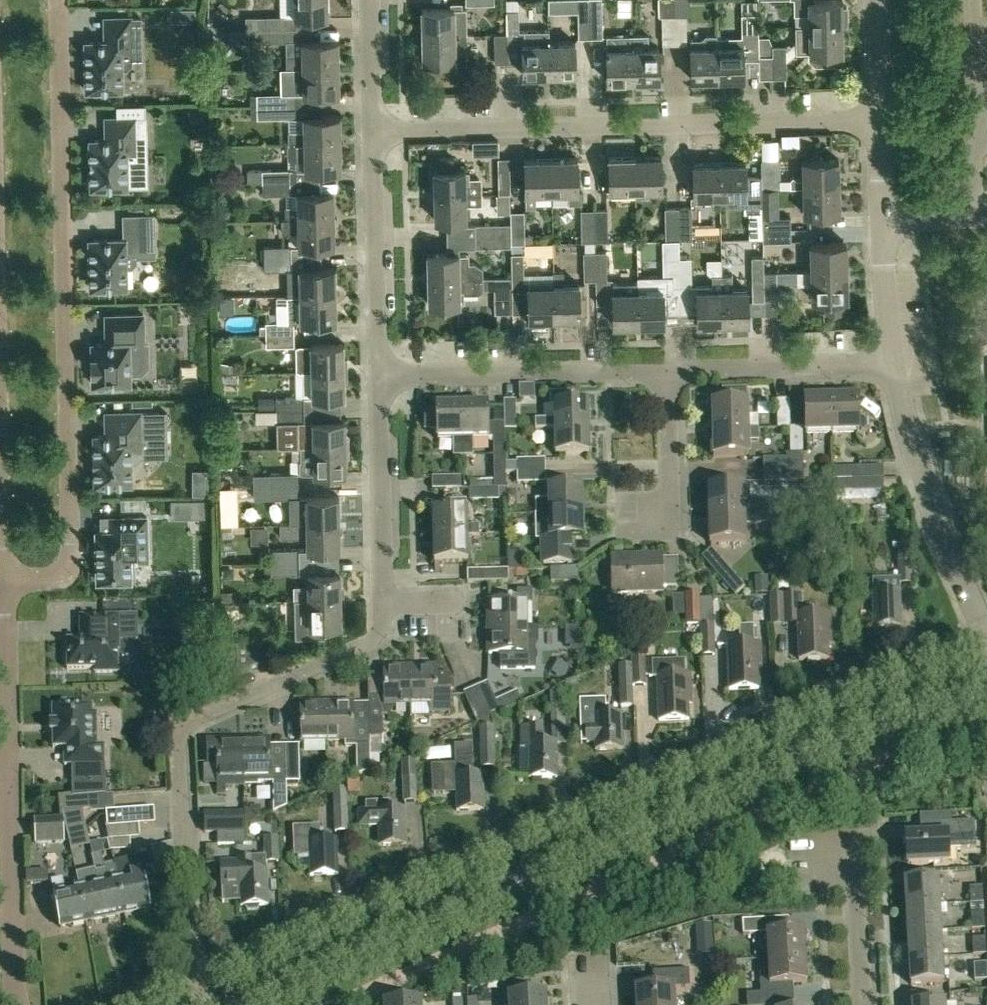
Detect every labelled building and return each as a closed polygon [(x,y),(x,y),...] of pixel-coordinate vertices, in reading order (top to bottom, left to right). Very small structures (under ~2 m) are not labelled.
[(328,0),(294,0),(295,18),(329,17),(328,0)] [(591,37),(590,3),(589,3),(589,0),(568,0),(569,9),(578,9),(579,38),(591,37)] [(662,15),(663,43),(675,43),(675,15),(674,0),(659,0),(659,15),(662,15)] [(808,13),(809,26),(847,26),(847,7),(842,7),(842,1),(808,1),(808,0),(794,0),(794,13),(808,13)] [(467,8),(462,8),(462,3),(451,2),(451,8),(423,9),(423,35),(455,34),(467,33),(467,8)] [(590,3),(591,37),(602,37),(602,9),(599,9),(598,3),(590,3)] [(185,10),(185,18),(195,18),(195,10),(185,10)] [(506,10),(507,33),(507,50),(507,39),(519,39),(519,10),(506,10)] [(742,36),(717,37),(717,46),(718,79),(744,78),(744,60),(759,60),(758,14),(742,14),(742,36)] [(675,15),(675,43),(687,43),(686,15),(675,15)] [(237,30),(246,30),(286,29),(286,17),(245,16),(245,17),(241,17),(241,22),(237,22),(237,30)] [(131,17),(113,17),(103,18),(104,42),(86,42),(87,91),(90,91),(94,94),(101,94),(105,91),(123,90),(122,69),(127,69),(132,64),(132,59),(142,58),(141,18),(131,18),(131,17)] [(809,26),(809,27),(796,27),(796,54),(809,53),(809,60),(815,65),(834,65),(834,59),(841,59),(841,53),(843,52),(843,26),(847,26),(809,26)] [(286,29),(246,30),(237,30),(241,30),(241,36),(246,36),(246,42),(286,41),(286,29)] [(549,43),(549,37),(549,30),(524,30),(524,43),(523,43),(524,74),(550,74),(549,43)] [(467,33),(455,34),(423,35),(423,61),(452,60),(452,65),(467,64),(467,33)] [(507,61),(507,50),(507,33),(494,34),(495,62),(507,61)] [(633,35),(633,48),(634,80),(660,80),(659,48),(649,48),(649,34),(633,35)] [(717,46),(717,37),(717,34),(706,35),(702,39),(691,39),(691,79),(718,79),(717,46)] [(634,80),(633,48),(633,35),(607,35),(607,49),(608,81),(634,80)] [(759,37),(759,52),(759,74),(787,74),(786,45),(773,46),(769,37),(759,37)] [(303,40),(303,54),(286,55),(287,67),(303,67),(303,66),(339,65),(338,39),(303,40)] [(575,42),(549,43),(550,74),(576,73),(575,42)] [(339,92),(339,65),(303,66),(303,67),(287,67),(286,67),(286,93),(297,93),(304,93),(339,92)] [(257,93),(257,106),(297,105),(297,93),(286,93),(257,93)] [(91,143),(88,147),(88,152),(91,156),(91,172),(88,176),(89,182),(91,185),(92,188),(128,187),(127,167),(132,167),(137,161),(137,156),(147,156),(146,117),(146,105),(118,106),(118,117),(104,117),(104,140),(90,140),(91,143)] [(297,105),(257,106),(251,106),(251,118),(297,117),(297,105)] [(305,143),(305,142),(340,142),(339,115),(304,116),(305,131),(289,131),(289,144),(305,143)] [(340,169),(340,142),(305,142),(305,143),(289,144),(287,144),(288,168),(291,168),(291,170),(305,170),(340,169)] [(661,156),(635,157),(636,191),(662,190),(661,156)] [(433,170),(434,194),(479,193),(478,178),(465,178),(465,169),(453,169),(453,157),(437,158),(437,170),(433,170)] [(636,191),(635,157),(609,158),(610,192),(636,191)] [(510,193),(510,158),(498,158),(499,193),(510,193)] [(581,191),(577,191),(577,158),(551,159),(551,193),(569,192),(569,203),(581,203),(581,191)] [(536,207),(535,193),(551,193),(551,159),(525,159),(526,193),(526,207),(536,207)] [(761,176),(761,188),(762,187),(781,187),(780,160),(761,161),(761,176)] [(803,186),(839,185),(839,160),(802,161),(803,178),(796,179),(793,176),(790,179),(791,187),(803,187),(803,186)] [(761,176),(746,176),(745,162),(720,163),(721,197),(736,196),(736,206),(762,205),(761,188),(761,176)] [(721,197),(720,163),(694,164),(695,197),(721,197)] [(248,182),(263,181),(291,181),(291,170),(291,168),(288,168),(263,170),(248,171),(248,182)] [(291,193),(291,181),(263,181),(263,193),(291,193)] [(840,213),(839,185),(803,186),(803,187),(804,214),(840,213)] [(298,192),(298,205),(284,205),(285,219),(282,219),(282,220),(334,218),(333,191),(298,192)] [(479,205),(479,193),(434,194),(434,220),(466,220),(466,205),(479,205)] [(666,240),(679,239),(678,207),(665,208),(666,240)] [(678,207),(679,239),(693,239),(692,207),(678,207)] [(582,241),(594,241),(594,209),(581,210),(582,241)] [(608,209),(594,209),(594,241),(608,241),(608,209)] [(511,223),(511,235),(511,245),(512,243),(525,243),(524,211),(511,211),(511,223)] [(125,239),(90,240),(91,289),(95,289),(99,292),(106,291),(110,289),(127,288),(126,267),(131,267),(137,262),(136,257),(155,256),(154,215),(124,215),(125,239)] [(762,229),(791,229),(791,217),(762,217),(762,229)] [(334,245),(334,218),(282,220),(282,232),(298,231),(299,246),(334,245)] [(511,235),(511,223),(475,224),(475,236),(511,235)] [(792,241),(791,229),(762,229),(762,238),(763,238),(763,242),(792,241)] [(511,245),(511,235),(475,236),(475,247),(511,246),(511,245)] [(638,290),(638,324),(664,324),(663,311),(680,311),(679,258),(679,239),(666,240),(662,240),(663,275),(637,276),(638,290)] [(810,244),(811,271),(846,270),(846,244),(810,244)] [(264,257),(292,257),(292,245),(264,246),(264,257)] [(427,254),(427,279),(483,278),(483,267),(474,263),(469,263),(469,255),(458,254),(458,253),(456,253),(456,245),(447,246),(447,253),(427,254)] [(595,279),(594,251),(583,251),(584,251),(584,280),(595,279)] [(597,303),(613,303),(613,324),(638,324),(638,290),(614,290),(613,279),(612,278),(607,278),(607,251),(594,251),(595,279),(596,279),(597,303)] [(752,300),(764,300),(763,251),(752,251),(752,300)] [(763,251),(764,300),(764,313),(777,313),(776,271),(764,271),(764,251),(763,251)] [(554,285),(553,285),(530,285),(530,280),(524,280),(524,252),(512,252),(512,277),(513,312),(529,312),(529,325),(546,325),(546,318),(554,318),(554,285)] [(293,269),(292,257),(264,257),(264,270),(293,269)] [(697,310),(697,312),(697,323),(723,322),(722,275),(712,275),(712,285),(691,285),(691,258),(679,258),(680,311),(697,310)] [(299,268),(299,295),(335,294),(335,268),(299,268)] [(846,270),(811,271),(798,271),(798,280),(802,284),(811,284),(812,299),(825,299),(825,312),(843,312),(843,299),(847,299),(846,270)] [(553,271),(553,285),(554,285),(554,318),(580,317),(579,284),(564,284),(564,271),(553,271)] [(748,322),(748,300),(747,288),(732,288),(732,274),(722,275),(723,322),(748,322)] [(494,277),(483,278),(483,290),(494,290),(495,312),(513,312),(512,277),(494,277)] [(483,278),(427,279),(428,304),(460,303),(460,301),(464,301),(464,293),(479,293),(483,290),(483,278)] [(286,295),(287,321),(294,321),(294,322),(336,321),(335,294),(299,295),(286,295)] [(144,314),(115,315),(104,315),(105,343),(93,344),(93,356),(93,372),(94,372),(94,385),(95,385),(99,389),(105,389),(109,384),(131,384),(131,370),(141,369),(146,364),(144,314)] [(266,322),(266,334),(294,333),(294,322),(294,321),(287,321),(266,322)] [(294,346),(294,333),(266,334),(266,346),(294,346)] [(296,371),(312,371),(312,370),(344,370),(343,344),(311,344),(311,345),(298,345),(298,346),(296,346),(296,371)] [(344,396),(344,370),(312,370),(312,371),(312,397),(344,396)] [(758,415),(747,416),(747,401),(742,401),(741,388),(722,388),(722,402),(712,402),(713,429),(759,427),(758,415)] [(550,404),(554,405),(555,418),(542,418),(543,428),(555,427),(588,427),(587,402),(572,402),(572,391),(549,392),(549,393),(550,393),(550,404)] [(831,397),(831,432),(858,432),(857,396),(831,397)] [(276,409),(305,408),(304,397),(276,398),(276,409)] [(831,432),(831,397),(804,397),(805,433),(831,432)] [(790,428),(790,400),(777,400),(777,428),(790,428)] [(504,422),(504,429),(516,428),(516,401),(504,401),(504,422)] [(463,404),(464,456),(473,455),(473,437),(488,437),(486,403),(463,404)] [(424,430),(437,430),(437,438),(452,438),(453,456),(464,456),(463,404),(436,405),(436,408),(424,408),(424,430)] [(305,421),(305,408),(276,409),(277,422),(305,421)] [(94,465),(95,465),(96,484),(100,484),(103,487),(111,487),(114,484),(132,483),(131,462),(136,462),(141,457),(141,452),(167,451),(166,412),(141,412),(141,411),(104,412),(105,435),(94,435),(95,454),(94,454),(94,465)] [(313,446),(345,445),(345,420),(313,420),(313,446)] [(588,427),(555,427),(556,453),(589,452),(588,427)] [(749,454),(748,439),(759,439),(759,435),(759,427),(713,429),(714,455),(749,454)] [(494,486),(494,488),(498,487),(498,488),(506,488),(506,486),(506,472),(505,462),(505,444),(493,444),(494,486)] [(345,445),(313,446),(313,447),(300,447),(300,448),(292,448),(292,461),(299,461),(300,472),(302,472),(302,474),(345,473),(345,445)] [(763,469),(791,468),(790,452),(790,457),(763,458),(763,469)] [(791,468),(791,481),(804,480),(803,452),(790,452),(791,468)] [(505,462),(506,472),(517,472),(517,470),(545,470),(545,459),(517,460),(517,462),(505,462)] [(833,480),(883,479),(883,466),(832,467),(833,480)] [(763,482),(791,481),(791,468),(763,469),(763,482)] [(517,470),(517,472),(517,483),(546,482),(545,470),(517,470)] [(270,486),(298,485),(298,473),(270,474),(270,486)] [(460,477),(432,477),(433,489),(461,489),(460,477)] [(193,485),(193,494),(209,494),(209,485),(193,485)] [(299,497),(298,485),(270,486),(270,498),(299,497)] [(710,512),(744,511),(743,485),(709,486),(710,512)] [(536,512),(582,511),(581,486),(548,486),(548,498),(536,499),(536,512)] [(498,487),(494,488),(470,488),(470,500),(499,500),(498,488),(498,487)] [(306,497),(307,523),(339,522),(339,496),(306,497)] [(207,499),(170,500),(171,518),(207,517),(207,499)] [(433,510),(434,535),(467,534),(467,536),(478,536),(478,526),(467,526),(466,499),(445,499),(445,509),(433,510)] [(745,524),(765,523),(764,510),(744,511),(710,512),(711,541),(745,540),(745,524)] [(582,511),(536,512),(537,526),(549,525),(549,537),(542,537),(542,562),(570,562),(570,537),(582,537),(582,511)] [(135,561),(148,561),(147,516),(110,517),(110,531),(97,532),(98,581),(131,581),(131,577),(135,577),(135,561)] [(281,537),(307,537),(307,549),(339,549),(339,522),(307,523),(280,523),(281,537)] [(467,534),(434,535),(434,561),(468,560),(467,536),(467,534)] [(911,542),(896,543),(898,577),(898,584),(900,584),(912,583),(911,542)] [(271,562),(300,562),(299,549),(271,549),(271,562)] [(744,587),(711,549),(701,557),(735,595),(744,587)] [(610,557),(611,593),(663,591),(663,585),(677,585),(677,559),(663,559),(662,555),(610,557)] [(300,562),(271,562),(272,574),(300,574),(300,562)] [(579,567),(550,568),(551,581),(579,581),(579,567)] [(508,569),(467,570),(467,582),(508,581),(508,569)] [(340,573),(308,574),(308,585),(294,585),(294,599),(299,599),(308,599),(308,598),(341,598),(340,573)] [(788,588),(788,577),(776,577),(776,588),(788,588)] [(900,591),(900,584),(898,584),(898,577),(872,578),(873,592),(872,592),(873,626),(901,625),(900,591)] [(526,625),(526,601),(531,601),(531,589),(517,589),(517,600),(488,601),(489,626),(526,625)] [(771,626),(798,624),(799,658),(829,657),(828,641),(832,641),(832,612),(799,612),(798,593),(783,593),(770,594),(771,626)] [(685,594),(686,623),(686,624),(700,623),(700,594),(685,594)] [(309,611),(309,623),(295,623),(295,637),(329,637),(329,625),(341,625),(341,598),(308,598),(308,599),(299,599),(299,611),(309,611)] [(79,639),(68,639),(67,639),(67,668),(69,668),(94,668),(95,671),(118,671),(118,639),(119,639),(119,615),(79,616),(79,639)] [(700,624),(701,655),(715,655),(714,624),(700,624)] [(526,625),(489,626),(489,652),(501,652),(502,668),(536,667),(536,643),(538,643),(538,627),(526,627),(526,625)] [(739,626),(739,642),(728,642),(730,688),(759,687),(758,672),(762,672),(762,641),(754,641),(753,625),(739,626)] [(632,655),(633,686),(646,686),(645,654),(632,655)] [(633,686),(632,655),(631,655),(632,664),(618,665),(619,706),(634,705),(633,686)] [(691,673),(684,673),(684,660),(653,661),(653,676),(657,676),(658,719),(688,718),(687,702),(691,702),(691,673)] [(411,703),(428,703),(428,714),(451,713),(450,673),(436,673),(436,665),(411,666),(411,703)] [(385,676),(369,676),(370,722),(370,737),(383,736),(382,717),(388,717),(397,704),(411,703),(411,666),(385,666),(385,676)] [(487,682),(476,687),(489,717),(501,711),(487,682)] [(520,747),(530,747),(529,776),(557,776),(557,745),(567,745),(564,684),(550,691),(552,741),(543,739),(543,725),(520,726),(520,747)] [(489,717),(476,687),(463,693),(477,722),(489,717)] [(63,764),(71,764),(72,796),(99,794),(105,794),(104,744),(93,745),(93,734),(94,734),(97,731),(97,715),(94,712),(92,712),(92,705),(73,705),(73,703),(69,699),(62,700),(59,703),(59,706),(54,706),(54,705),(52,705),(52,707),(53,707),(53,722),(50,722),(50,731),(53,731),(53,745),(53,747),(55,747),(63,746),(63,764)] [(328,740),(344,740),(345,746),(356,746),(355,774),(370,769),(370,737),(370,722),(354,723),(353,702),(327,703),(328,740)] [(302,741),(328,740),(327,703),(301,704),(302,741)] [(594,708),(595,713),(595,725),(584,726),(585,743),(596,743),(596,747),(624,747),(623,712),(606,713),(606,708),(594,708)] [(481,767),(494,767),(495,767),(493,725),(479,726),(481,767)] [(245,785),(245,777),(244,739),(208,740),(208,761),(218,761),(219,796),(227,796),(227,785),(245,785)] [(244,739),(245,777),(258,777),(258,781),(273,781),(273,780),(274,780),(273,777),(270,777),(270,739),(244,739)] [(285,744),(286,780),(286,781),(299,781),(299,744),(285,744)] [(403,801),(417,801),(416,759),(401,759),(403,801)] [(442,792),(456,791),(456,809),(484,808),(483,774),(468,774),(467,764),(442,765),(442,792)] [(287,806),(286,781),(286,780),(274,780),(273,780),(273,781),(273,812),(287,806)] [(332,790),(334,831),(348,831),(346,790),(332,790)] [(90,811),(102,810),(99,794),(72,796),(61,797),(62,811),(81,810),(90,809),(90,811)] [(358,828),(379,827),(379,844),(407,843),(405,809),(390,810),(389,800),(366,801),(357,802),(358,828)] [(114,809),(106,810),(107,826),(105,826),(109,839),(111,849),(130,848),(130,837),(136,837),(135,824),(154,823),(153,808),(114,809)] [(84,821),(81,810),(62,811),(67,834),(80,831),(78,822),(84,821)] [(204,831),(219,831),(246,830),(246,811),(204,813),(204,831)] [(63,840),(62,816),(34,818),(35,842),(63,840)] [(975,820),(939,822),(939,835),(908,836),(909,864),(948,862),(947,848),(976,847),(975,820)] [(336,840),(319,840),(318,824),(292,825),(293,852),(308,852),(309,874),(337,873),(336,840)] [(247,843),(246,830),(219,831),(219,844),(247,843)] [(237,856),(237,859),(220,860),(222,887),(240,886),(241,905),(245,905),(248,909),(258,909),(260,904),(268,904),(267,862),(279,862),(278,836),(264,836),(264,855),(237,856)] [(94,869),(95,871),(104,917),(124,913),(114,867),(105,869),(102,853),(101,853),(98,841),(89,843),(92,855),(91,855),(94,869)] [(113,862),(114,867),(124,913),(149,907),(142,876),(150,874),(146,854),(113,862)] [(85,921),(104,917),(95,871),(94,869),(75,873),(79,889),(85,921)] [(47,882),(47,870),(25,872),(26,884),(47,882)] [(61,926),(85,921),(79,889),(65,892),(62,878),(51,880),(61,926)] [(907,907),(939,905),(937,879),(906,880),(907,907)] [(969,886),(970,903),(983,902),(982,886),(969,886)] [(983,902),(970,903),(972,929),(985,928),(983,902)] [(946,904),(939,905),(907,907),(909,932),(940,930),(939,914),(947,913),(946,904)] [(772,958),(805,957),(804,930),(777,932),(776,919),(744,921),(745,934),(771,933),(772,958)] [(712,923),(696,925),(697,940),(713,939),(712,923)] [(940,930),(909,932),(910,958),(942,956),(940,930)] [(973,954),(986,953),(985,937),(972,937),(973,954)] [(942,956),(910,958),(912,984),(943,982),(942,956)] [(772,958),(773,971),(761,971),(762,993),(748,993),(748,1004),(780,1004),(779,983),(807,982),(805,957),(772,958)] [(986,963),(974,963),(975,980),(986,979),(986,971),(986,963)] [(637,1004),(676,1004),(675,986),(690,986),(689,969),(660,971),(661,987),(636,988),(637,1004)] [(477,1000),(495,1000),(495,988),(479,989),(478,991),(469,991),(470,997),(467,998),(468,1004),(477,1004),(477,1000)] [(545,993),(509,995),(509,1004),(546,1004),(545,993)]
